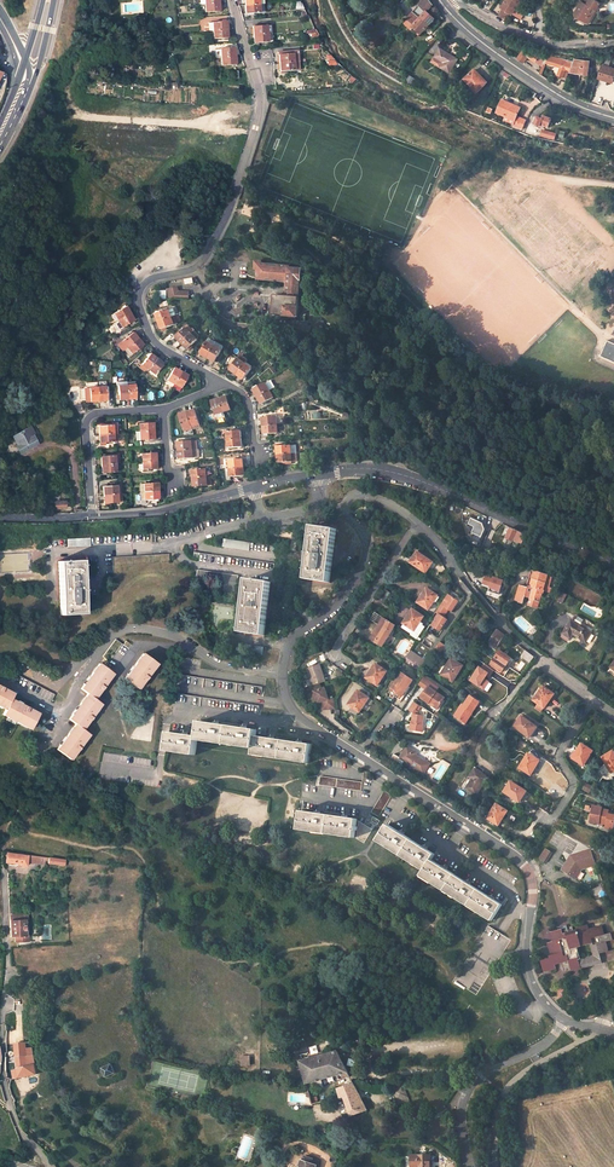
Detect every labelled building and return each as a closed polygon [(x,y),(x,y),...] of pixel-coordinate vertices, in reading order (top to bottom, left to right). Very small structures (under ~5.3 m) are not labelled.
[(429,25),(434,19),(427,12),(433,5),(431,2),(429,0),(419,0),(421,3),(413,11),(429,25)] [(500,6),(501,7),(508,11),(503,19),(506,20),(511,12),(513,13),(515,9),(513,8),(518,0),(503,0),(500,6)] [(590,5),(586,2),(578,11),(579,16),(590,24),(604,6),(596,0),(594,0),(590,5)] [(219,11),(218,3),(200,4),(201,13),(219,11)] [(261,4),(257,4),(244,5),(245,13),(262,12),(261,4)] [(498,16),(503,19),(508,11),(501,7),(497,15),(498,16)] [(515,9),(513,13),(520,17),(522,13),(515,9)] [(412,27),(420,35),(429,25),(413,11),(407,19),(413,25),(412,27)] [(226,30),(226,22),(208,23),(209,31),(226,30)] [(252,34),(271,33),(270,25),(252,26),(252,34)] [(227,39),(226,30),(209,31),(210,40),(227,39)] [(271,33),(252,34),(253,43),(272,41),(271,33)] [(542,66),(543,65),(546,55),(539,53),(538,55),(531,50),(530,51),(524,47),(517,58),(523,62),(528,55),(542,66)] [(234,56),(233,48),(216,50),(217,58),(218,58),(234,56)] [(434,57),(443,62),(440,67),(449,72),(457,59),(440,49),(434,57)] [(278,52),(279,63),(297,62),(297,51),(278,52)] [(234,56),(218,58),(219,66),(235,65),(234,56)] [(563,61),(560,60),(552,58),(547,57),(545,63),(560,67),(558,74),(567,76),(569,70),(573,60),(564,57),(563,61)] [(573,60),(569,70),(588,74),(588,73),(589,68),(590,60),(574,57),(573,60)] [(297,62),(279,63),(280,71),(298,70),(297,62)] [(602,82),(606,83),(606,80),(611,81),(613,69),(600,65),(597,78),(603,79),(602,82)] [(474,70),(466,78),(472,85),(471,86),(477,92),(486,83),(479,77),(480,76),(474,70)] [(472,85),(466,78),(464,79),(471,86),(472,85)] [(515,121),(513,124),(513,125),(522,129),(526,120),(517,116),(520,108),(501,99),(496,112),(506,117),(515,121)] [(537,117),(534,124),(543,128),(544,125),(547,127),(550,120),(543,116),(542,119),(537,117)] [(542,131),(540,136),(554,140),(555,134),(542,131)] [(107,142),(139,147),(141,138),(109,133),(107,142)] [(582,142),(584,139),(573,133),(571,137),(582,142)] [(298,318),(302,270),(260,266),(259,279),(289,282),(287,298),(276,297),(274,316),(298,318)] [(177,287),(166,290),(166,299),(188,299),(189,292),(178,292),(177,287)] [(158,290),(158,299),(166,299),(166,290),(158,290)] [(116,321),(127,313),(123,307),(109,315),(113,322),(116,321)] [(171,308),(154,315),(157,323),(173,317),(174,316),(171,308)] [(127,313),(116,321),(113,322),(111,323),(116,331),(132,321),(127,313)] [(173,317),(157,323),(160,331),(176,324),(173,317)] [(175,339),(181,344),(192,332),(187,327),(175,339)] [(77,336),(81,343),(88,338),(84,332),(77,336)] [(126,348),(137,339),(132,332),(117,345),(123,351),(126,348)] [(196,341),(195,340),(197,337),(192,332),(181,344),(187,350),(196,341)] [(137,339),(126,348),(132,354),(143,345),(137,339)] [(207,342),(201,354),(208,358),(216,342),(210,339),(207,343),(207,342)] [(606,340),(603,347),(606,348),(605,351),(602,349),(599,356),(613,363),(613,344),(606,340)] [(224,346),(216,342),(208,358),(215,362),(224,346)] [(149,354),(141,365),(147,370),(155,359),(149,354)] [(240,356),(230,370),(236,375),(245,364),(247,361),(240,356)] [(155,359),(147,370),(154,375),(162,364),(155,359)] [(251,369),(245,364),(236,375),(243,380),(251,369)] [(165,384),(172,387),(180,372),(172,368),(166,380),(167,381),(165,384)] [(187,375),(180,372),(172,387),(179,391),(187,375)] [(254,389),(258,396),(270,389),(276,386),(272,379),(254,389)] [(127,400),(126,385),(118,386),(119,401),(127,400)] [(126,385),(127,400),(135,400),(134,385),(126,385)] [(98,402),(97,387),(89,388),(90,403),(98,402)] [(97,387),(98,402),(106,402),(105,387),(97,387)] [(274,397),(270,389),(258,396),(262,403),(274,397)] [(228,397),(220,399),(223,412),(231,410),(228,397)] [(220,399),(212,401),(215,414),(223,412),(220,399)] [(200,427),(195,411),(187,413),(192,429),(200,427)] [(184,432),(192,429),(187,413),(179,415),(184,432)] [(277,416),(263,417),(264,426),(277,425),(277,416)] [(153,431),(153,422),(138,423),(138,431),(153,431)] [(113,434),(112,425),(98,426),(98,434),(113,434)] [(278,433),(277,425),(264,426),(264,434),(278,433)] [(30,431),(34,438),(36,437),(31,428),(13,438),(18,446),(19,445),(16,439),(30,431)] [(37,444),(34,438),(30,431),(16,439),(19,445),(18,446),(21,452),(37,444)] [(154,439),(153,431),(138,431),(139,440),(154,439)] [(228,441),(242,440),(241,432),(227,432),(228,441)] [(113,442),(113,434),(98,434),(98,443),(113,442)] [(228,441),(229,449),(242,448),(242,440),(228,441)] [(193,450),(193,442),(178,443),(178,451),(193,450)] [(290,446),(276,447),(277,455),(290,454),(290,446)] [(194,458),(193,450),(178,451),(179,459),(194,458)] [(141,454),(141,463),(155,462),(154,453),(141,454)] [(290,454),(277,455),(278,464),(291,463),(290,454)] [(101,465),(114,465),(114,457),(100,457),(101,465)] [(244,467),(244,459),(229,460),(229,468),(244,467)] [(141,463),(142,471),(155,470),(155,462),(141,463)] [(114,465),(101,465),(101,474),(115,473),(114,465)] [(245,476),(244,467),(229,468),(230,476),(245,476)] [(190,471),(191,479),(204,478),(204,470),(190,471)] [(205,487),(204,478),(191,479),(191,487),(205,487)] [(159,491),(158,482),(143,483),(144,491),(159,491)] [(102,488),(103,496),(120,495),(119,487),(102,488)] [(159,499),(159,491),(144,491),(144,500),(159,499)] [(103,496),(103,504),(120,503),(120,495),(103,496)] [(483,523),(469,517),(466,524),(474,527),(472,533),(473,534),(470,539),(479,543),(485,530),(483,523)] [(336,530),(313,527),(306,580),(330,583),(330,578),(336,530)] [(518,531),(510,528),(506,538),(512,541),(509,547),(516,550),(519,552),(526,535),(518,531)] [(89,538),(67,539),(67,547),(89,546),(89,538)] [(223,538),(222,547),(249,550),(250,541),(223,538)] [(275,562),(194,551),(192,561),(273,572),(275,562)] [(434,560),(418,551),(415,556),(414,556),(411,562),(428,571),(434,560)] [(406,564),(410,557),(403,553),(399,560),(406,564)] [(80,560),(56,561),(58,615),(82,613),(80,560)] [(239,576),(197,570),(196,578),(238,584),(239,576)] [(553,577),(533,570),(527,587),(521,586),(520,590),(518,590),(514,601),(522,603),(525,595),(529,596),(528,598),(532,599),(530,604),(539,607),(545,590),(551,592),(552,588),(549,587),(553,577)] [(487,577),(485,579),(484,584),(491,586),(490,591),(499,595),(504,581),(494,577),(494,580),(487,577)] [(247,581),(247,586),(241,635),(264,638),(265,632),(271,584),(247,581)] [(428,587),(418,602),(429,609),(439,595),(428,587)] [(391,593),(385,589),(379,600),(384,604),(391,593)] [(436,619),(432,625),(440,631),(448,620),(444,617),(450,609),(453,611),(460,600),(449,593),(433,617),(436,619)] [(421,621),(425,616),(414,608),(402,627),(418,638),(427,625),(421,621)] [(601,629),(586,619),(585,620),(579,616),(577,616),(574,621),(573,620),(563,635),(570,639),(573,634),(586,643),(594,630),(598,633),(601,629)] [(389,621),(386,626),(381,623),(374,635),(379,639),(377,643),(384,647),(397,626),(389,621)] [(498,630),(489,643),(496,647),(504,635),(498,630)] [(116,640),(103,657),(108,661),(106,665),(121,676),(129,664),(136,654),(129,649),(132,644),(127,641),(123,645),(116,640)] [(512,658),(500,651),(499,650),(498,651),(499,652),(491,664),(502,672),(512,658)] [(427,662),(410,651),(406,657),(423,668),(427,662)] [(525,651),(521,656),(530,662),(535,657),(525,651)] [(134,666),(124,679),(138,689),(157,663),(143,654),(134,666)] [(463,667),(452,660),(441,676),(452,684),(463,667)] [(379,685),(390,669),(382,664),(381,666),(377,663),(368,678),(379,685)] [(90,735),(83,730),(101,704),(94,699),(113,673),(99,664),(90,677),(81,690),(87,694),(77,709),(69,720),(76,725),(67,738),(58,750),(72,760),(90,735)] [(328,680),(322,664),(311,668),(316,684),(318,684),(321,683),(328,680)] [(413,680),(403,673),(392,689),(403,696),(413,680)] [(51,701),(54,694),(18,675),(14,682),(51,701)] [(261,688),(180,675),(178,683),(259,697),(261,688)] [(445,699),(436,692),(439,687),(425,677),(422,682),(429,688),(421,699),(430,704),(431,702),(439,708),(445,699)] [(513,687),(505,682),(501,687),(509,693),(513,687)] [(316,684),(312,686),(314,692),(316,691),(318,697),(320,703),(324,702),(324,710),(336,710),(336,698),(329,698),(326,688),(323,689),(320,690),(318,684),(316,684)] [(14,694),(7,690),(0,686),(0,707),(5,709),(2,715),(30,729),(39,713),(33,709),(11,698),(14,694)] [(543,687),(533,701),(544,709),(554,695),(543,687)] [(371,692),(363,688),(361,691),(359,690),(350,704),(353,706),(350,710),(361,717),(364,714),(361,712),(367,702),(371,705),(374,700),(368,696),(371,692)] [(469,717),(471,713),(473,714),(480,704),(470,697),(463,707),(462,706),(456,715),(461,719),(459,721),(466,725),(469,720),(469,717)] [(414,703),(408,711),(414,715),(412,725),(411,724),(410,731),(422,733),(424,718),(418,717),(418,713),(415,712),(419,707),(414,703)] [(529,738),(537,728),(522,717),(514,728),(529,738)] [(200,742),(224,746),(257,751),(257,757),(312,765),(314,748),(302,746),(266,741),(259,740),(260,733),(244,731),(211,726),(203,725),(200,740),(182,737),(173,735),(170,750),(198,755),(200,742)] [(575,753),(572,751),(569,756),(584,765),(593,751),(582,743),(575,753)] [(417,752),(408,746),(400,758),(404,761),(402,765),(405,767),(408,763),(424,773),(429,763),(416,754),(417,752)] [(601,758),(606,765),(607,764),(612,771),(613,770),(613,754),(612,751),(601,758)] [(529,752),(520,767),(531,774),(541,760),(529,752)] [(488,777),(474,768),(470,775),(473,778),(467,788),(477,794),(488,777)] [(362,783),(324,778),(323,786),(364,792),(366,784),(362,783)] [(511,779),(504,790),(519,800),(527,790),(511,779)] [(590,789),(593,783),(588,780),(584,786),(590,789)] [(396,797),(389,793),(376,814),(383,818),(396,797)] [(508,810),(496,802),(487,817),(498,824),(508,810)] [(594,804),(590,821),(600,823),(600,822),(612,824),(611,827),(613,828),(613,810),(604,808),(604,806),(594,804)] [(303,830),(358,838),(360,820),(350,819),(314,814),(306,812),(303,830)] [(375,831),(362,822),(360,839),(367,844),(375,831)] [(428,871),(425,876),(494,920),(503,906),(496,901),(469,884),(439,864),(434,861),(437,856),(430,851),(398,831),(391,826),(382,841),(428,871)] [(607,861),(602,845),(596,847),(595,849),(594,850),(591,849),(586,850),(585,850),(575,855),(577,857),(575,859),(572,861),(571,860),(565,869),(579,878),(584,869),(583,866),(586,865),(587,868),(597,864),(607,861)] [(548,847),(540,858),(548,863),(555,852),(548,847)] [(28,855),(8,853),(6,862),(19,863),(19,864),(27,865),(27,860),(28,855)] [(45,862),(46,856),(28,854),(28,855),(27,860),(45,862)] [(26,936),(25,919),(28,919),(28,914),(9,914),(10,927),(10,936),(15,936),(15,940),(29,940),(29,936),(26,936)] [(549,955),(550,958),(541,960),(544,972),(556,969),(555,965),(563,963),(565,972),(581,968),(582,970),(603,965),(600,955),(609,952),(607,942),(613,941),(612,933),(605,935),(603,925),(592,928),(590,923),(577,927),(578,930),(572,931),(572,929),(569,930),(569,932),(564,934),(563,929),(558,930),(551,932),(553,942),(549,943),(551,955),(549,955)] [(558,927),(558,930),(563,929),(564,934),(569,932),(569,930),(568,925),(558,927)] [(500,933),(491,926),(456,983),(480,995),(491,977),(499,964),(504,955),(513,941),(500,933)] [(25,1042),(15,1043),(18,1069),(13,1070),(14,1078),(36,1074),(32,1047),(25,1048),(25,1042)] [(307,1084),(309,1090),(320,1087),(320,1086),(323,1085),(321,1079),(342,1074),(345,1073),(348,1072),(338,1051),(300,1061),(307,1084)] [(240,1055),(240,1066),(250,1066),(250,1055),(240,1055)] [(112,1063),(102,1068),(106,1077),(116,1072),(112,1063)] [(340,1098),(345,1097),(351,1115),(367,1109),(354,1082),(338,1088),(340,1098)] [(404,1084),(393,1084),(400,1104),(410,1100),(404,1084)] [(412,1155),(412,1166),(419,1166),(432,1166),(431,1155),(412,1155)] [(306,1156),(305,1160),(303,1159),(300,1166),(316,1166),(317,1165),(312,1163),(314,1159),(306,1156)]
